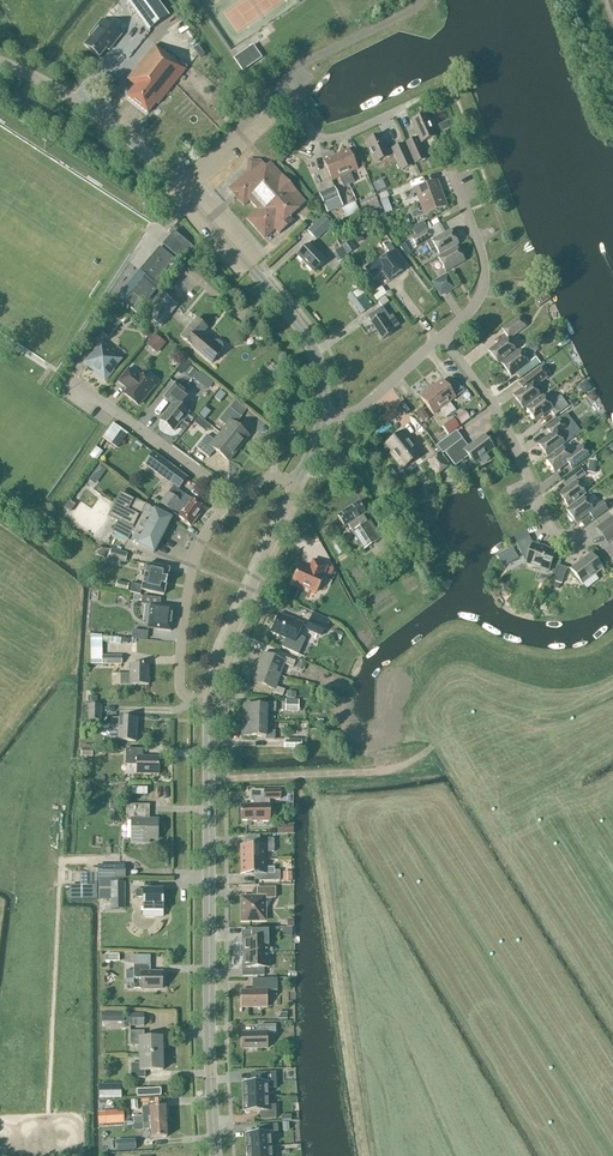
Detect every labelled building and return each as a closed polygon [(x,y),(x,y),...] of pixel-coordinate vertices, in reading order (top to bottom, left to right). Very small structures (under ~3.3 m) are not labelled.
[(169,20),(154,0),(123,0),(150,34),(169,20)] [(91,37),(84,45),(99,58),(106,49),(109,51),(121,36),(102,20),(89,36),(91,37)] [(262,55),(254,44),(234,58),(242,69),(262,55)] [(135,86),(127,97),(148,114),(156,103),(158,105),(186,70),(155,45),(127,80),(135,86)] [(420,144),(436,137),(426,116),(411,122),(418,138),(406,143),(413,159),(415,165),(426,160),(420,144)] [(374,165),(390,158),(396,172),(412,165),(403,145),(387,152),(380,136),(365,143),(374,165)] [(336,156),(349,185),(354,182),(350,173),(358,170),(349,150),(336,156)] [(349,185),(336,156),(323,161),(332,181),(339,178),(343,187),(349,185)] [(264,239),(275,230),(279,234),(293,222),(290,218),(306,203),(270,163),(266,167),(261,161),(248,160),(248,172),(229,189),(243,206),(249,201),(257,209),(246,219),(264,239)] [(389,186),(381,169),(370,174),(378,191),(389,186)] [(416,194),(419,202),(442,194),(437,181),(414,189),(415,189),(403,193),(406,200),(414,197),(413,195),(416,194)] [(343,207),(335,187),(319,194),(327,214),(343,207)] [(401,198),(398,189),(385,193),(389,202),(401,198)] [(447,207),(442,194),(419,202),(423,211),(419,212),(418,210),(411,213),(413,220),(447,207)] [(378,203),(375,195),(359,202),(363,210),(378,203)] [(343,207),(347,217),(361,211),(356,201),(343,207)] [(332,226),(324,216),(308,231),(316,241),(332,226)] [(427,229),(423,221),(411,228),(415,235),(427,229)] [(192,247),(174,231),(172,233),(171,235),(163,245),(167,249),(181,261),(182,261),(193,248),(192,247)] [(440,255),(459,244),(451,231),(433,241),(427,231),(412,239),(417,247),(426,242),(430,249),(435,247),(440,255)] [(309,244),(297,256),(314,273),(326,262),(320,255),(323,252),(313,242),(309,245),(309,244)] [(174,260),(160,247),(140,271),(154,283),(174,260)] [(446,272),(465,261),(457,247),(438,258),(446,272)] [(365,269),(373,280),(382,273),(389,281),(403,271),(390,254),(378,263),(376,261),(365,269)] [(456,289),(447,273),(431,282),(440,298),(456,289)] [(123,302),(137,313),(157,290),(143,278),(123,302)] [(379,288),(376,283),(368,289),(377,301),(387,295),(382,287),(379,288)] [(363,286),(349,294),(361,313),(374,305),(363,286)] [(161,328),(178,307),(161,292),(144,313),(161,328)] [(382,307),(368,317),(372,322),(371,323),(382,340),(392,333),(390,330),(398,324),(392,316),(389,318),(382,307)] [(130,317),(120,309),(101,332),(109,339),(121,323),(124,325),(130,317)] [(525,327),(518,318),(502,329),(509,339),(525,327)] [(221,353),(220,352),(223,348),(222,345),(218,342),(215,341),(212,345),(206,340),(207,339),(202,335),(207,329),(196,320),(181,338),(192,347),(212,364),(221,353)] [(159,352),(168,342),(156,333),(148,343),(159,352)] [(489,352),(498,364),(515,351),(506,339),(489,352)] [(105,381),(113,371),(112,370),(120,360),(101,345),(86,363),(96,371),(95,373),(105,381)] [(528,364),(519,351),(502,364),(511,377),(520,370),(525,376),(540,364),(536,358),(528,364)] [(191,364),(182,375),(190,382),(199,372),(191,364)] [(514,396),(523,409),(539,397),(533,388),(547,378),(539,368),(518,384),(522,390),(514,396)] [(129,389),(124,394),(138,405),(154,386),(140,375),(138,377),(128,369),(118,382),(125,387),(126,386),(129,389)] [(443,380),(431,389),(451,415),(456,411),(449,403),(456,398),(443,380)] [(173,404),(160,420),(174,431),(189,412),(181,406),(189,394),(175,383),(164,397),(173,404)] [(446,418),(451,415),(431,389),(420,398),(433,415),(440,410),(446,418)] [(541,398),(536,402),(526,409),(535,422),(550,411),(554,416),(568,406),(560,396),(547,406),(541,398)] [(220,434),(239,449),(249,436),(235,425),(242,417),(229,407),(219,420),(226,426),(220,434)] [(470,418),(465,412),(456,419),(461,425),(470,418)] [(558,420),(546,429),(551,434),(538,444),(547,457),(565,444),(560,437),(567,432),(558,420)] [(443,426),(449,433),(455,428),(449,421),(443,426)] [(128,434),(113,423),(102,439),(117,450),(128,434)] [(393,452),(391,454),(402,468),(420,455),(403,432),(387,445),(393,452)] [(239,449),(220,434),(214,441),(207,435),(197,448),(209,458),(215,450),(229,461),(239,449)] [(474,463),(494,449),(484,435),(468,447),(462,439),(445,452),(455,466),(469,456),(474,463)] [(568,454),(563,447),(545,460),(555,473),(568,463),(572,469),(589,456),(581,444),(568,454)] [(187,478),(182,475),(154,453),(145,464),(178,489),(187,478)] [(429,463),(436,473),(448,464),(441,454),(429,463)] [(98,483),(107,468),(99,463),(90,478),(98,483)] [(568,507),(586,494),(577,482),(586,475),(580,468),(567,478),(572,485),(559,494),(568,507)] [(204,509),(179,490),(173,497),(168,493),(160,503),(191,526),(204,509)] [(150,508),(123,494),(119,496),(111,513),(111,518),(118,521),(113,533),(154,553),(171,519),(149,508),(150,508)] [(592,511),(597,518),(609,509),(603,502),(593,510),(584,497),(566,510),(576,523),(592,511)] [(64,508),(66,509),(70,512),(75,505),(69,501),(64,508)] [(366,514),(358,503),(338,516),(345,527),(348,525),(364,550),(381,538),(370,520),(366,522),(362,516),(366,514)] [(596,529),(607,543),(610,541),(612,545),(612,520),(611,517),(596,529)] [(532,544),(529,537),(516,543),(525,563),(548,572),(555,552),(532,544)] [(125,563),(127,554),(111,549),(109,559),(125,563)] [(591,554),(571,569),(582,585),(603,569),(591,554)] [(322,577),(327,566),(313,560),(308,571),(299,567),(293,582),(316,592),(323,578),(322,577)] [(141,591),(163,595),(169,570),(147,565),(142,586),(131,584),(129,593),(140,595),(141,591)] [(566,569),(559,566),(554,581),(561,583),(566,569)] [(170,632),(172,607),(159,606),(160,598),(142,596),(141,605),(150,606),(148,623),(158,624),(157,630),(170,632)] [(311,619),(325,626),(328,620),(313,614),(311,619)] [(302,626),(293,622),(293,623),(278,617),(271,632),(285,639),(281,647),(299,655),(305,639),(299,634),(302,626)] [(325,626),(311,619),(306,630),(321,636),(325,626)] [(258,668),(280,676),(285,664),(293,668),(295,662),(285,658),(284,661),(263,653),(258,668)] [(122,665),(122,656),(102,656),(102,664),(102,665),(122,665)] [(129,685),(149,685),(149,665),(129,665),(129,675),(121,675),(121,684),(129,684),(129,685)] [(280,676),(258,668),(253,682),(274,690),(273,693),(282,696),(285,690),(276,687),(280,676)] [(299,700),(285,700),(285,712),(299,712),(299,700)] [(244,720),(267,721),(267,712),(276,712),(276,703),(267,703),(267,705),(244,705),(244,720)] [(101,705),(88,705),(88,721),(101,721),(101,705)] [(136,742),(137,719),(119,718),(119,719),(112,719),(110,740),(117,740),(117,741),(136,742)] [(267,721),(244,720),(243,736),(266,737),(265,740),(275,740),(275,731),(266,731),(267,721)] [(301,747),(301,739),(284,739),(284,746),(301,747)] [(159,775),(159,757),(142,757),(143,749),(126,749),(125,765),(137,765),(136,774),(159,775)] [(264,799),(280,799),(280,791),(264,791),(264,799)] [(269,804),(251,804),(251,805),(241,805),(241,820),(251,820),(251,821),(270,821),(269,804)] [(144,820),(144,805),(126,805),(126,815),(132,815),(132,819),(131,819),(130,843),(148,843),(149,839),(157,840),(158,820),(144,820)] [(241,860),(265,860),(265,852),(274,852),(274,838),(259,839),(260,846),(241,846),(241,860)] [(265,860),(241,860),(242,874),(250,874),(260,881),(280,881),(280,871),(274,871),(274,867),(265,868),(265,860)] [(107,879),(123,878),(125,878),(125,865),(98,865),(98,879),(107,879)] [(83,899),(97,899),(97,872),(83,872),(83,899)] [(110,883),(111,900),(125,900),(125,882),(123,882),(123,878),(107,879),(107,883),(110,883)] [(255,889),(257,889),(257,898),(241,898),(242,921),(265,921),(264,898),(275,898),(275,888),(255,888),(255,889)] [(162,912),(162,890),(143,890),(135,890),(135,898),(143,898),(143,912),(162,912)] [(244,939),(244,954),(268,953),(268,939),(260,939),(259,930),(241,931),(242,939),(244,939)] [(269,968),(268,953),(244,954),(244,968),(242,968),(242,976),(264,976),(264,968),(269,968)] [(150,956),(145,956),(133,956),(133,979),(140,979),(141,989),(162,989),(162,973),(150,973),(150,956)] [(258,990),(241,990),(241,1008),(267,1007),(266,991),(277,991),(277,978),(258,979),(258,990)] [(144,1026),(144,1013),(130,1014),(130,1026),(144,1026)] [(105,1023),(125,1023),(125,1014),(105,1015),(105,1023)] [(259,1033),(242,1033),(243,1049),(267,1049),(267,1035),(276,1035),(276,1025),(259,1025),(259,1033)] [(139,1055),(162,1054),(162,1038),(144,1038),(144,1031),(130,1032),(130,1046),(138,1046),(139,1055)] [(163,1070),(162,1054),(139,1055),(139,1064),(131,1064),(131,1078),(145,1078),(145,1071),(163,1070)] [(275,1073),(253,1074),(253,1082),(244,1082),(245,1097),(268,1097),(268,1088),(275,1088),(275,1073)] [(122,1098),(121,1084),(105,1085),(105,1098),(122,1098)] [(161,1095),(160,1088),(136,1089),(137,1096),(161,1095)] [(268,1097),(245,1097),(245,1112),(260,1112),(260,1117),(276,1116),(275,1105),(268,1105),(268,1097)] [(165,1107),(143,1108),(143,1117),(134,1118),(134,1124),(144,1123),(151,1123),(166,1122),(165,1107)] [(124,1123),(123,1110),(106,1111),(107,1124),(124,1123)] [(166,1122),(151,1123),(152,1138),(167,1137),(166,1122)] [(278,1124),(256,1126),(257,1133),(246,1134),(247,1149),(271,1147),(270,1133),(278,1132),(278,1124)] [(118,1150),(137,1149),(137,1138),(117,1139),(118,1150)] [(247,1149),(248,1155),(272,1155),(271,1147),(247,1149)]
